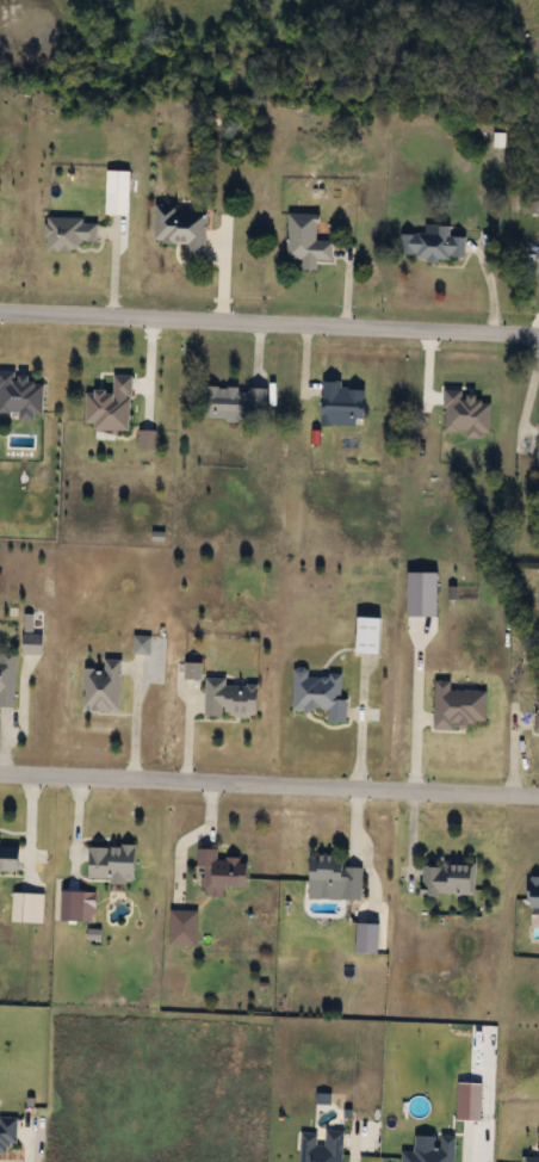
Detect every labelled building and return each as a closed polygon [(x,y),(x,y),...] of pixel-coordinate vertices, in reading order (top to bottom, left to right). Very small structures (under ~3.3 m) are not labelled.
[(107,192),(107,169),(129,169),(129,192),(107,192)] [(154,241),(155,206),(207,209),(206,258),(187,258),(188,242),(154,241)] [(286,258),(287,212),(318,214),(318,240),(334,240),(333,259),(318,259),(317,271),(303,270),(303,258),(286,258)] [(80,252),(47,252),(47,218),(98,218),(98,242),(80,242),(80,252)] [(402,231),(426,233),(426,224),(452,224),(452,236),(465,236),(465,256),(402,256),(402,231)] [(19,414),(0,414),(0,375),(43,375),(43,419),(19,419),(19,414)] [(86,391),(113,393),(114,375),(132,376),(130,431),(85,428),(86,391)] [(321,426),(321,384),(365,384),(365,426),(321,426)] [(253,409),(253,420),(202,419),(202,387),(266,388),(266,409),(253,409)] [(382,617),(382,653),(358,653),(358,617),(382,617)] [(24,653),(24,633),(43,633),(43,653),(24,653)] [(16,705),(0,705),(0,653),(16,653),(16,705)] [(86,667),(105,667),(105,659),(122,659),(122,710),(86,710),(86,667)] [(293,709),(295,670),(343,672),(342,698),(348,698),(347,722),(328,721),(328,709),(293,709)] [(204,713),(206,679),(260,681),(259,716),(204,713)] [(485,728),(434,727),(435,680),(459,681),(459,690),(487,690),(485,728)] [(21,872),(0,872),(0,841),(21,841),(21,872)] [(137,879),(89,879),(89,845),(137,845),(137,879)] [(218,847),(218,858),(249,859),(249,886),(225,886),(225,892),(200,892),(200,866),(198,866),(198,847),(218,847)] [(310,889),(310,853),(341,853),(341,866),(363,866),(363,900),(341,900),(341,889),(310,889)] [(422,895),(422,861),(476,861),(476,895),(422,895)] [(531,877),(538,877),(538,906),(531,906),(531,877)] [(43,921),(13,921),(13,892),(43,892),(43,921)] [(197,944),(171,944),(171,909),(197,909),(197,944)] [(364,944),(364,923),(379,923),(379,944),(364,944)]
